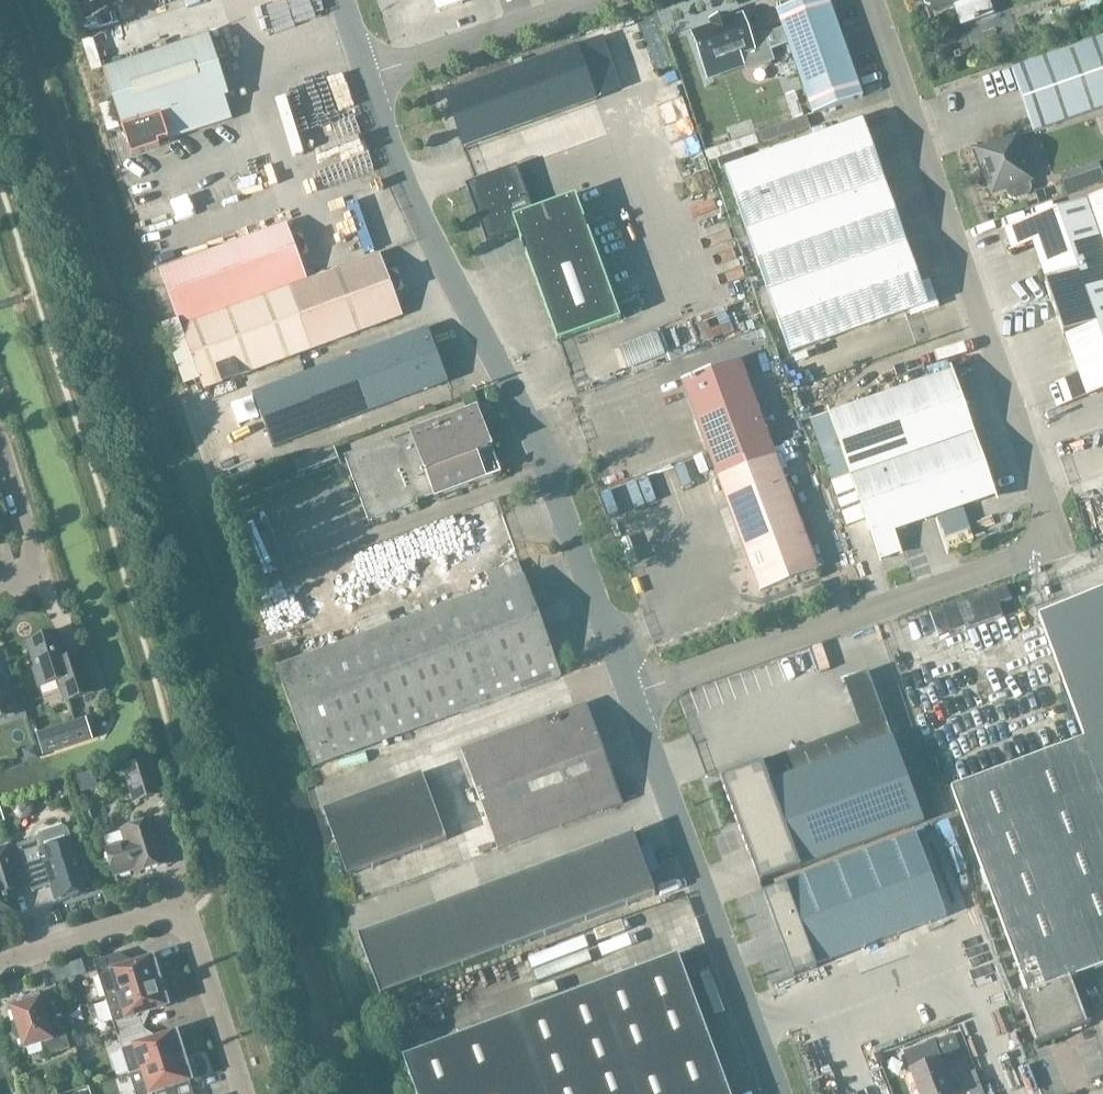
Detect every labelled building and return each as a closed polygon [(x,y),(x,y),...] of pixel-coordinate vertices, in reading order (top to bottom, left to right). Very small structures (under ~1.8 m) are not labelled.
[(121,0),(68,0),(73,21),(89,17),(95,43),(129,35),(121,0)] [(776,11),(783,29),(788,43),(813,114),(863,97),(829,0),(807,0),(776,11)] [(935,12),(955,4),(963,26),(994,15),(989,0),(931,0),(935,12)] [(712,25),(691,32),(703,67),(741,54),(747,69),(773,60),(770,50),(788,43),(783,29),(751,40),(742,15),(729,20),(727,15),(710,20),(712,25)] [(103,70),(122,129),(123,129),(131,155),(160,146),(158,142),(232,118),(224,96),(229,95),(209,35),(103,70)] [(1031,123),(1034,133),(1102,108),(1102,40),(1102,38),(1012,71),(1031,123)] [(577,46),(444,95),(464,149),(597,100),(596,98),(620,90),(603,39),(577,48),(577,46)] [(231,132),(246,209),(335,192),(320,115),(231,132)] [(746,230),(885,181),(863,119),(724,168),(746,230)] [(979,151),(983,164),(993,192),(1006,188),(1009,197),(1015,200),(1029,195),(1032,188),(1029,180),(1031,179),(1016,138),(979,151)] [(340,182),(367,172),(356,140),(328,149),(340,182)] [(517,165),(465,184),(486,242),(517,231),(558,342),(620,319),(575,195),(533,211),(517,165)] [(767,291),(814,275),(906,242),(885,181),(746,230),(767,291)] [(1004,228),(1012,250),(1033,243),(1046,282),(1045,282),(1045,283),(1102,263),(1102,194),(1004,228)] [(379,255),(307,281),(286,225),(159,272),(203,390),(402,316),(395,298),(386,275),(379,255)] [(814,275),(835,336),(909,310),(911,315),(939,305),(929,279),(920,282),(906,242),(814,275)] [(1045,283),(1063,335),(1102,321),(1102,263),(1045,283)] [(789,353),(835,336),(814,275),(767,291),(789,353)] [(1063,335),(1063,336),(1065,336),(1079,374),(1058,381),(1066,404),(1102,391),(1102,321),(1063,335)] [(756,342),(745,345),(741,330),(732,333),(738,353),(748,350),(751,361),(761,358),(756,342)] [(397,342),(416,394),(446,383),(426,331),(397,342)] [(343,422),(416,394),(397,342),(323,369),(343,422)] [(721,486),(779,464),(739,359),(682,380),(721,486)] [(343,422),(323,369),(253,395),(273,448),(343,422)] [(901,423),(964,402),(953,371),(891,392),(901,423)] [(882,465),(913,454),(901,423),(891,392),(860,403),(882,465)] [(974,433),(964,402),(901,423),(913,454),(974,433)] [(882,465),(860,403),(828,414),(850,475),(850,476),(882,465)] [(410,431),(412,436),(396,441),(395,437),(344,457),(369,524),(419,505),(418,502),(434,496),(435,498),(501,473),(476,407),(410,431)] [(992,482),(974,433),(913,454),(934,516),(996,495),(994,489),(996,484),(992,482)] [(850,476),(850,475),(832,482),(847,525),(865,519),(879,559),(901,551),(894,530),(934,516),(913,454),(882,465),(850,476)] [(818,570),(779,464),(721,486),(760,591),(818,570)] [(625,507),(638,538),(648,534),(635,502),(625,507)] [(524,576),(276,668),(312,767),(560,675),(524,576)] [(1009,576),(926,602),(934,625),(1032,593),(1028,581),(1012,586),(1009,576)] [(951,787),(983,875),(1027,993),(1016,997),(1017,998),(1018,998),(1035,1043),(1034,1043),(1034,1045),(1067,1033),(1089,1025),(1088,1023),(1087,1023),(1070,978),(1074,976),(1102,965),(1102,590),(1038,614),(1084,737),(983,774),(951,787)] [(58,632),(28,642),(36,668),(34,669),(39,686),(58,680),(65,701),(95,692),(83,654),(66,660),(58,632)] [(14,714),(4,683),(0,684),(0,719),(14,714)] [(559,788),(610,769),(585,704),(535,722),(559,788)] [(515,767),(528,800),(540,833),(572,821),(559,788),(535,722),(503,734),(515,767)] [(461,750),(473,783),(515,767),(503,734),(461,750)] [(721,775),(720,776),(760,884),(762,883),(761,883),(801,868),(801,867),(924,821),(924,820),(912,788),(893,737),(770,783),(762,763),(722,778),(721,775)] [(160,794),(149,761),(124,769),(135,802),(160,794)] [(515,767),(473,783),(485,816),(528,800),(515,767)] [(559,788),(572,821),(622,803),(610,769),(559,788)] [(409,816),(434,807),(421,773),(397,782),(409,816)] [(397,782),(372,791),(384,825),(409,816),(397,782)] [(927,782),(912,788),(924,820),(939,814),(927,782)] [(372,791),(347,801),(360,834),(384,825),(372,791)] [(154,802),(159,828),(168,826),(163,800),(154,802)] [(528,800),(485,816),(497,849),(540,833),(528,800)] [(360,834),(347,801),(322,810),(335,843),(360,834)] [(409,816),(421,848),(446,839),(434,807),(409,816)] [(384,825),(397,857),(421,848),(409,816),(384,825)] [(168,863),(154,820),(121,830),(125,842),(106,849),(114,876),(134,870),(135,874),(168,863)] [(360,834),(372,867),(397,857),(384,825),(360,834)] [(37,839),(17,845),(32,892),(52,886),(56,899),(90,888),(75,839),(71,840),(67,829),(62,826),(40,833),(37,839)] [(588,850),(522,874),(545,935),(564,928),(610,911),(656,894),(634,833),(588,850)] [(347,876),(372,867),(360,834),(335,843),(347,876)] [(785,885),(763,893),(794,976),(817,967),(816,965),(946,917),(916,835),(784,883),(785,885)] [(10,846),(0,849),(0,917),(14,912),(7,893),(23,888),(10,846)] [(522,874),(481,889),(503,950),(518,945),(545,935),(522,874)] [(481,889),(440,904),(462,965),(472,961),(503,950),(481,889)] [(440,904),(399,919),(421,980),(426,978),(462,965),(440,904)] [(399,919),(358,934),(380,995),(421,980),(399,919)] [(106,999),(129,992),(161,982),(157,967),(154,968),(151,958),(124,966),(120,953),(105,958),(105,959),(94,962),(106,999)] [(678,954),(402,1057),(416,1093),(730,1093),(678,954)] [(688,965),(696,985),(705,981),(697,961),(688,965)] [(111,1014),(118,1036),(144,1028),(140,1016),(166,1007),(163,997),(166,996),(161,982),(129,992),(133,1007),(121,1011),(122,1011),(111,1014)] [(61,1022),(48,1026),(40,999),(36,1000),(35,998),(14,1004),(15,1007),(11,1008),(24,1049),(41,1044),(45,1056),(70,1048),(61,1022)] [(118,1036),(129,1074),(185,1056),(180,1042),(178,1042),(174,1032),(148,1041),(144,1028),(118,1036)] [(904,1053),(911,1070),(910,1071),(918,1093),(953,1093),(943,1065),(963,1058),(957,1044),(938,1051),(934,1042),(904,1053)] [(163,1090),(190,1082),(187,1072),(190,1071),(185,1056),(129,1074),(135,1093),(164,1093),(163,1090)]
